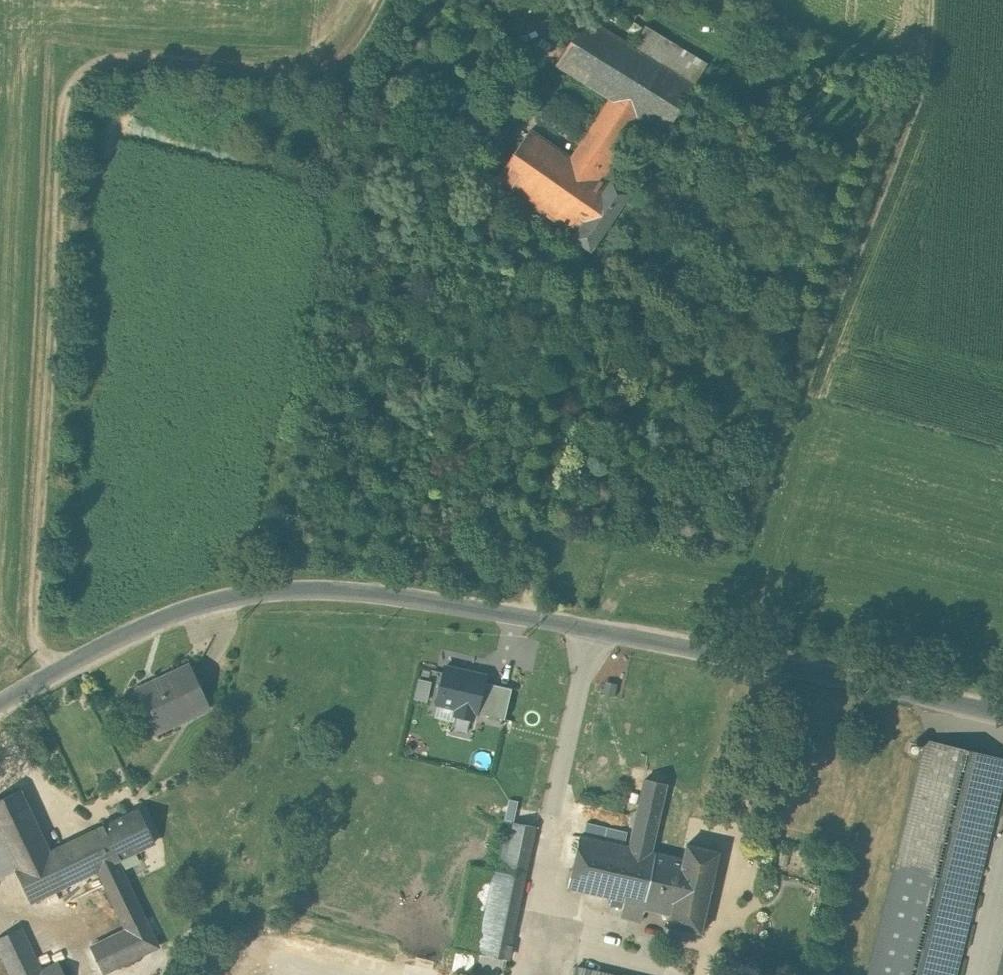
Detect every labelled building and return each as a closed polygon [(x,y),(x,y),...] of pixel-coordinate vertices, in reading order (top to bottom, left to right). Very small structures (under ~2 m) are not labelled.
[(632,44),(585,14),(554,62),(608,96),(641,118),(662,131),(692,84),(632,44)] [(705,63),(645,24),(632,44),(692,84),(705,63)] [(608,96),(569,156),(598,176),(630,128),(634,130),(641,118),(608,96)] [(569,156),(530,128),(496,176),(574,231),(608,183),(569,156)] [(574,231),(570,237),(589,251),(631,192),(611,178),(574,231)] [(504,718),(511,686),(484,680),(486,671),(439,661),(428,714),(452,719),(449,734),(472,738),(477,712),(504,718)] [(188,665),(140,687),(160,730),(208,708),(188,665)] [(415,699),(428,700),(429,678),(416,677),(415,699)] [(622,697),(624,689),(609,686),(608,694),(622,697)] [(929,739),(870,974),(957,974),(1002,788),(1002,757),(929,739)] [(667,783),(644,778),(629,845),(652,850),(667,783)] [(22,789),(0,800),(0,833),(16,868),(52,852),(22,789)] [(138,811),(96,831),(111,863),(119,859),(153,843),(138,811)] [(510,820),(499,871),(472,865),(455,948),(506,959),(534,825),(510,820)] [(52,852),(16,868),(17,869),(31,900),(99,868),(111,863),(96,831),(52,852)] [(0,833),(0,877),(17,869),(16,868),(0,833)] [(629,845),(581,834),(569,887),(645,904),(657,851),(652,850),(629,845)] [(683,857),(657,851),(645,904),(671,910),(668,925),(700,932),(719,850),(687,843),(683,857)] [(158,944),(119,859),(111,863),(99,868),(127,928),(91,945),(104,970),(158,944)] [(42,969),(21,926),(0,937),(0,947),(14,974),(66,974),(59,961),(42,969)]
